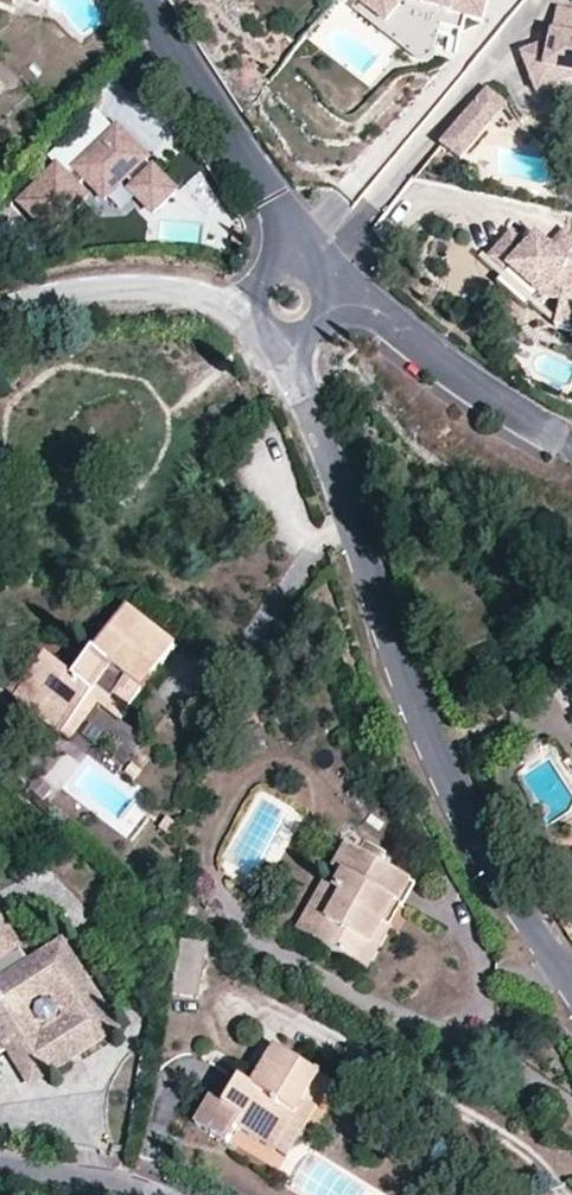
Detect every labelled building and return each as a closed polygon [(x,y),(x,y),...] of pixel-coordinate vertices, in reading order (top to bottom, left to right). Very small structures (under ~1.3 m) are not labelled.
[(362,3),(391,27),(407,7),(487,26),(494,0),(364,0),(362,3)] [(554,11),(549,44),(519,55),(528,78),(544,72),(559,75),(571,77),(571,14),(554,11)] [(544,72),(528,78),(534,95),(557,86),(559,75),(544,72)] [(466,159),(511,101),(492,86),(447,144),(466,159)] [(149,174),(141,166),(148,158),(118,128),(68,177),(58,167),(21,204),(52,235),(89,198),(79,189),(87,181),(106,200),(127,179),(135,187),(132,191),(155,214),(177,192),(154,168),(149,174)] [(249,240),(249,233),(248,228),(239,226),(235,244),(247,247),(249,240)] [(568,229),(553,245),(542,257),(529,245),(515,231),(490,257),(506,272),(511,266),(542,295),(543,298),(561,302),(555,327),(571,331),(571,233),(568,229)] [(542,257),(553,245),(540,233),(529,245),(542,257)] [(542,295),(511,266),(506,272),(536,301),(542,295)] [(561,302),(543,298),(537,323),(555,327),(561,302)] [(124,715),(173,651),(124,613),(72,680),(44,660),(23,687),(12,701),(59,736),(93,692),(124,715)] [(12,701),(23,687),(2,671),(0,673),(0,692),(12,701)] [(117,725),(124,715),(93,692),(59,736),(69,744),(96,709),(117,725)] [(394,905),(406,884),(344,847),(331,867),(341,874),(332,890),(339,895),(312,941),(354,966),(392,904),(394,905)] [(294,931),(312,941),(339,895),(332,890),(321,884),(294,931)] [(401,909),(394,905),(392,904),(354,966),(363,971),(401,909)] [(0,916),(0,968),(30,950),(7,912),(0,916)] [(72,940),(0,983),(0,1043),(31,1094),(131,1034),(72,940)] [(176,997),(202,999),(208,946),(183,943),(176,997)] [(273,1050),(261,1069),(249,1087),(239,1082),(237,1080),(220,1109),(207,1100),(191,1125),(224,1144),(234,1129),(268,1150),(300,1098),(313,1107),(329,1084),(273,1050)] [(251,1062),(239,1082),(249,1087),(261,1069),(251,1062)] [(281,1157),(313,1107),(300,1098),(268,1150),(281,1157)]
